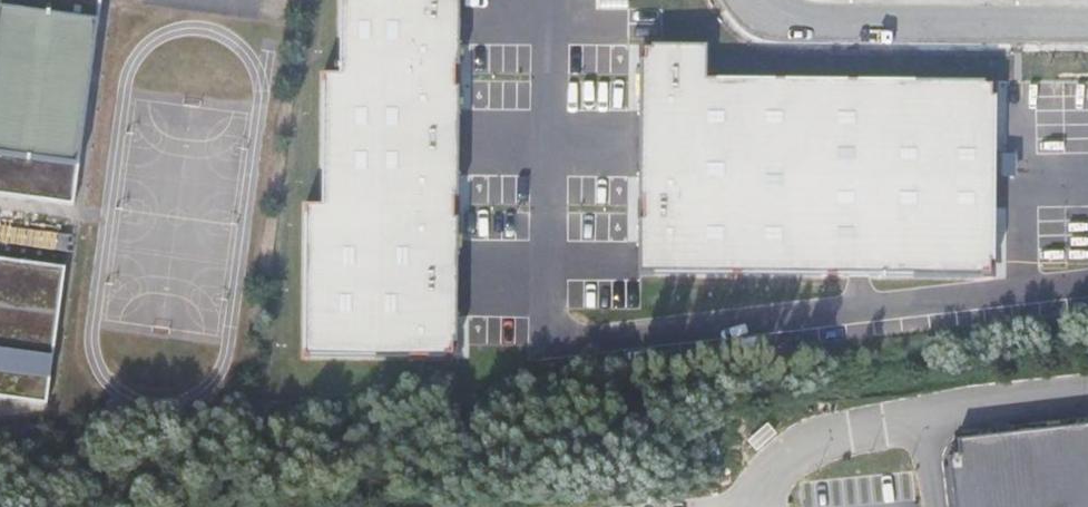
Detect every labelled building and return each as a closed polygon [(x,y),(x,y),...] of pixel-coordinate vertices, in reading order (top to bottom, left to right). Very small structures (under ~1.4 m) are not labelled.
[(0,13),(0,195),(75,205),(103,0),(2,0),(0,13)] [(0,259),(0,399),(46,405),(65,268),(0,259)] [(947,456),(953,506),(1087,506),(1087,423),(957,438),(959,455),(947,456)]
